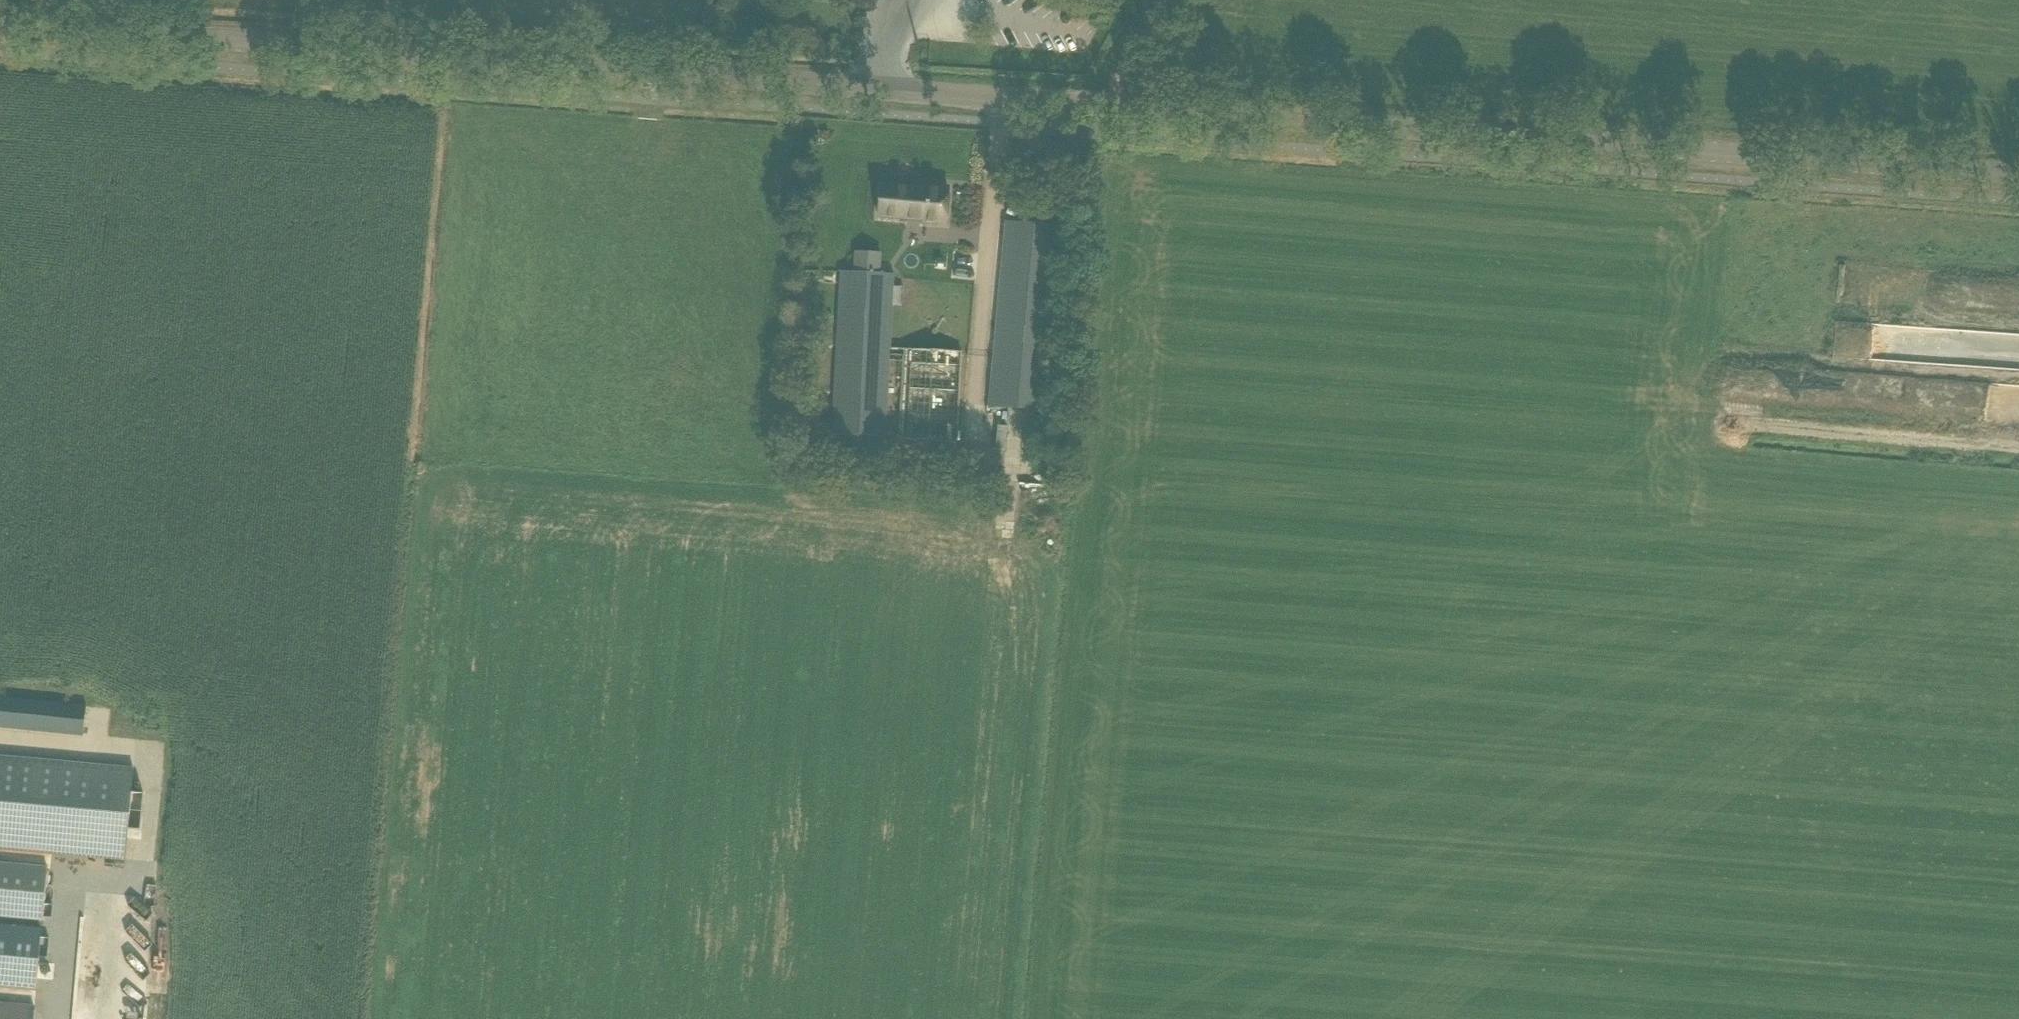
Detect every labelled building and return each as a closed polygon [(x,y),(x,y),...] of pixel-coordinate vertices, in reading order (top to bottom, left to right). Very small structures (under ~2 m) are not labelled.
[(881,185),(878,216),(903,219),(904,211),(924,213),(923,221),(923,222),(945,224),(948,189),(926,187),(926,189),(881,185)] [(1006,222),(988,407),(1046,413),(1063,227),(1006,222)] [(840,271),(831,434),(884,437),(888,361),(889,349),(892,305),(893,287),(894,274),(879,273),(873,273),(873,270),(870,270),(870,273),(855,272),(840,271)] [(893,287),(892,305),(902,306),(903,287),(893,287)] [(902,362),(898,439),(957,442),(962,352),(890,349),(890,361),(902,362)] [(83,737),(86,706),(0,697),(0,729),(83,737)] [(143,794),(131,793),(133,770),(0,758),(0,848),(125,859),(128,830),(140,831),(143,794)] [(42,921),(47,867),(0,863),(0,917),(42,921)] [(36,990),(42,930),(0,926),(0,987),(36,990)] [(35,1005),(0,1002),(0,1018),(34,1018),(35,1005)]
